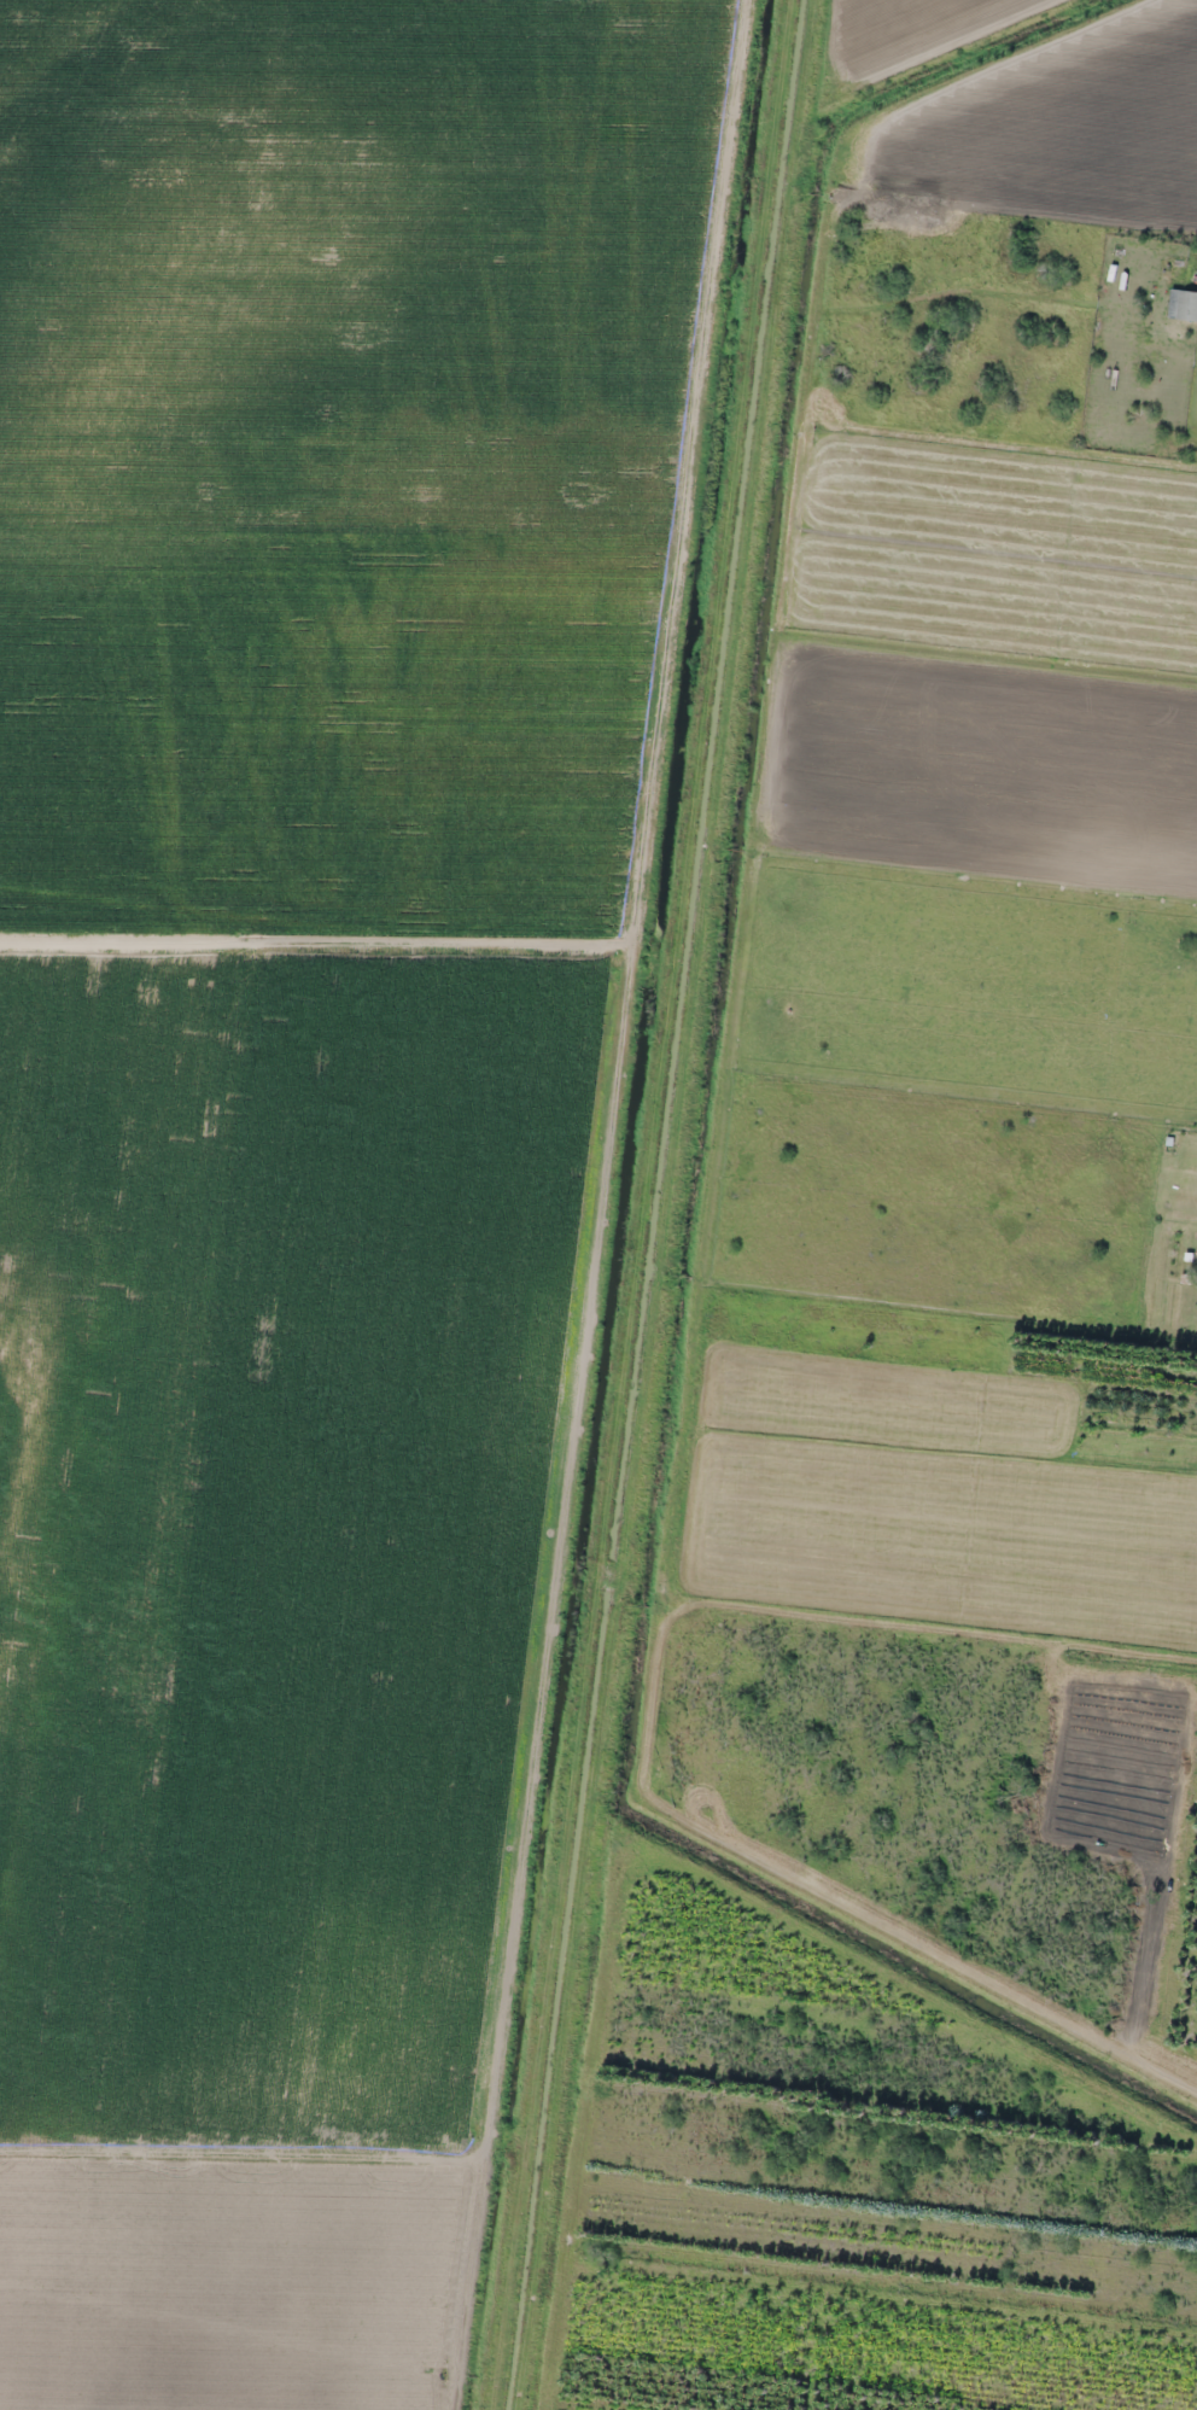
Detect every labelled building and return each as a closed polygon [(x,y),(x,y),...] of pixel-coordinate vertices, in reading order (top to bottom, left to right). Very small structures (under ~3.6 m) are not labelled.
[(1172,288),(1169,318),(1196,321),(1196,291),(1172,288)]
